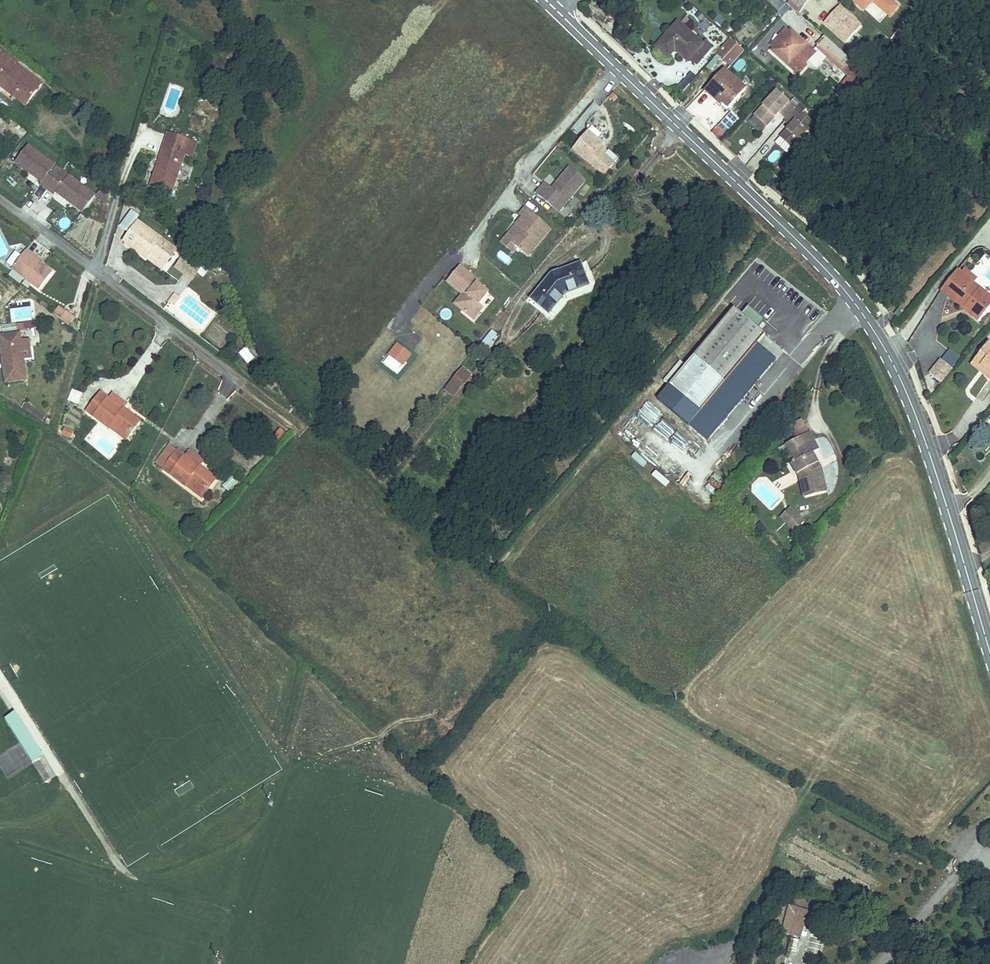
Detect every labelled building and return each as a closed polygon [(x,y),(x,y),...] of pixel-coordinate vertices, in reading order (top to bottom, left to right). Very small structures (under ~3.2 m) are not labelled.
[(771,12),(783,22),(790,12),(795,6),(789,0),(783,0),(771,12)] [(840,8),(852,20),(862,9),(876,23),(886,13),(872,0),(848,0),(840,8)] [(658,33),(640,53),(651,63),(654,59),(659,64),(669,72),(670,71),(676,76),(693,58),(686,52),(683,56),(658,33)] [(730,65),(744,50),(730,37),(715,52),(730,65)] [(776,39),(757,59),(774,76),(793,56),(776,39)] [(30,91),(40,77),(0,47),(0,69),(30,91)] [(845,80),(811,49),(800,62),(827,86),(832,81),(839,87),(845,80)] [(651,63),(640,53),(637,57),(653,71),(659,64),(654,59),(651,63)] [(0,69),(0,83),(9,90),(13,84),(27,95),(30,91),(0,69)] [(706,83),(698,92),(702,95),(696,101),(708,112),(705,116),(712,123),(729,104),(706,83)] [(13,84),(9,90),(23,100),(27,95),(13,84)] [(759,133),(790,101),(776,88),(745,120),(759,133)] [(702,95),(698,92),(687,104),(703,118),(705,116),(708,112),(696,101),(702,95)] [(207,129),(213,113),(202,109),(196,126),(207,129)] [(711,132),(719,139),(739,118),(731,110),(711,132)] [(803,129),(796,122),(785,135),(793,141),(803,129)] [(604,144),(587,130),(570,151),(602,178),(615,163),(599,150),(604,144)] [(171,183),(183,146),(163,140),(151,177),(171,183)] [(64,179),(57,174),(51,169),(54,165),(27,144),(14,161),(40,181),(39,183),(53,194),(55,191),(81,211),(94,195),(67,175),(64,179)] [(57,174),(60,170),(54,165),(51,169),(57,174)] [(543,181),(533,194),(559,215),(586,181),(567,167),(550,187),(543,181)] [(67,175),(60,170),(57,174),(64,179),(67,175)] [(551,230),(524,207),(517,215),(520,218),(498,242),(512,255),(517,250),(527,259),(551,230)] [(67,231),(72,222),(64,217),(59,226),(67,231)] [(173,250),(135,220),(122,237),(144,255),(147,252),(162,264),(173,250)] [(12,264),(37,286),(51,269),(42,261),(34,254),(36,252),(28,245),(12,264)] [(203,259),(188,248),(179,260),(194,271),(203,259)] [(34,254),(42,261),(44,258),(36,252),(34,254)] [(553,272),(534,295),(551,309),(567,291),(591,283),(583,262),(553,272)] [(480,281),(460,265),(444,284),(459,296),(451,305),(472,323),(493,297),(478,285),(480,281)] [(926,310),(944,287),(938,282),(919,304),(926,310)] [(944,287),(926,310),(928,312),(932,306),(941,313),(939,315),(953,327),(950,330),(958,336),(973,317),(960,306),(963,303),(944,287)] [(169,297),(165,301),(170,305),(174,301),(169,297)] [(976,314),(963,303),(960,306),(973,317),(976,314)] [(56,304),(50,312),(55,316),(59,319),(65,311),(56,304)] [(932,306),(928,312),(950,330),(953,327),(939,315),(941,313),(932,306)] [(59,319),(65,323),(71,315),(65,311),(59,319)] [(733,314),(726,322),(740,335),(748,326),(733,314)] [(675,364),(705,390),(748,341),(740,335),(726,322),(718,315),(675,364)] [(493,331),(477,350),(484,357),(501,337),(493,331)] [(2,340),(7,368),(11,367),(13,383),(29,380),(22,336),(2,340)] [(404,338),(396,348),(409,359),(417,348),(404,338)] [(245,363),(254,358),(246,346),(237,351),(245,363)] [(942,357),(952,366),(960,357),(949,348),(942,357)] [(980,376),(986,369),(968,354),(960,365),(957,363),(953,368),(955,370),(950,376),(968,390),(975,397),(988,382),(980,376)] [(940,357),(928,372),(941,382),(953,368),(940,357)] [(462,367),(444,388),(452,395),(470,374),(462,367)] [(986,369),(980,376),(988,382),(989,379),(989,372),(986,369)] [(70,388),(67,400),(78,403),(81,391),(70,388)] [(113,424),(128,436),(140,420),(122,407),(120,410),(108,401),(110,397),(101,390),(87,409),(111,427),(113,424)] [(114,392),(110,397),(108,401),(120,410),(122,407),(126,401),(114,392)] [(648,400),(633,416),(646,429),(661,412),(648,400)] [(43,419),(45,413),(26,406),(24,412),(43,419)] [(974,433),(989,446),(989,414),(974,433)] [(666,439),(675,429),(664,418),(654,428),(666,439)] [(113,424),(111,427),(126,439),(128,436),(113,424)] [(65,428),(62,435),(74,439),(76,432),(65,428)] [(790,442),(775,452),(780,459),(773,464),(779,473),(775,475),(781,486),(786,482),(789,491),(784,494),(789,510),(810,504),(804,485),(799,487),(793,477),(800,474),(794,466),(802,461),(790,442)] [(189,484),(204,497),(215,485),(195,468),(193,471),(181,460),(183,458),(175,451),(161,468),(185,489),(189,484)] [(775,452),(768,456),(773,464),(780,459),(775,452)] [(187,453),(183,458),(181,460),(193,471),(195,468),(199,463),(187,453)] [(628,457),(624,463),(636,473),(640,468),(628,457)] [(978,485),(987,493),(989,496),(989,472),(978,485)] [(804,485),(800,474),(793,477),(799,487),(804,485)] [(786,482),(781,486),(784,494),(789,491),(786,482)] [(189,484),(185,489),(200,502),(204,497),(189,484)] [(681,519),(668,531),(672,536),(686,524),(681,519)] [(770,535),(779,526),(772,519),(763,528),(770,535)] [(777,543),(786,534),(779,526),(770,535),(777,543)] [(6,723),(32,765),(38,762),(42,760),(15,717),(6,723)] [(38,762),(32,765),(44,786),(50,783),(38,762)] [(778,922),(771,950),(780,952),(784,936),(792,938),(795,926),(778,922)]
